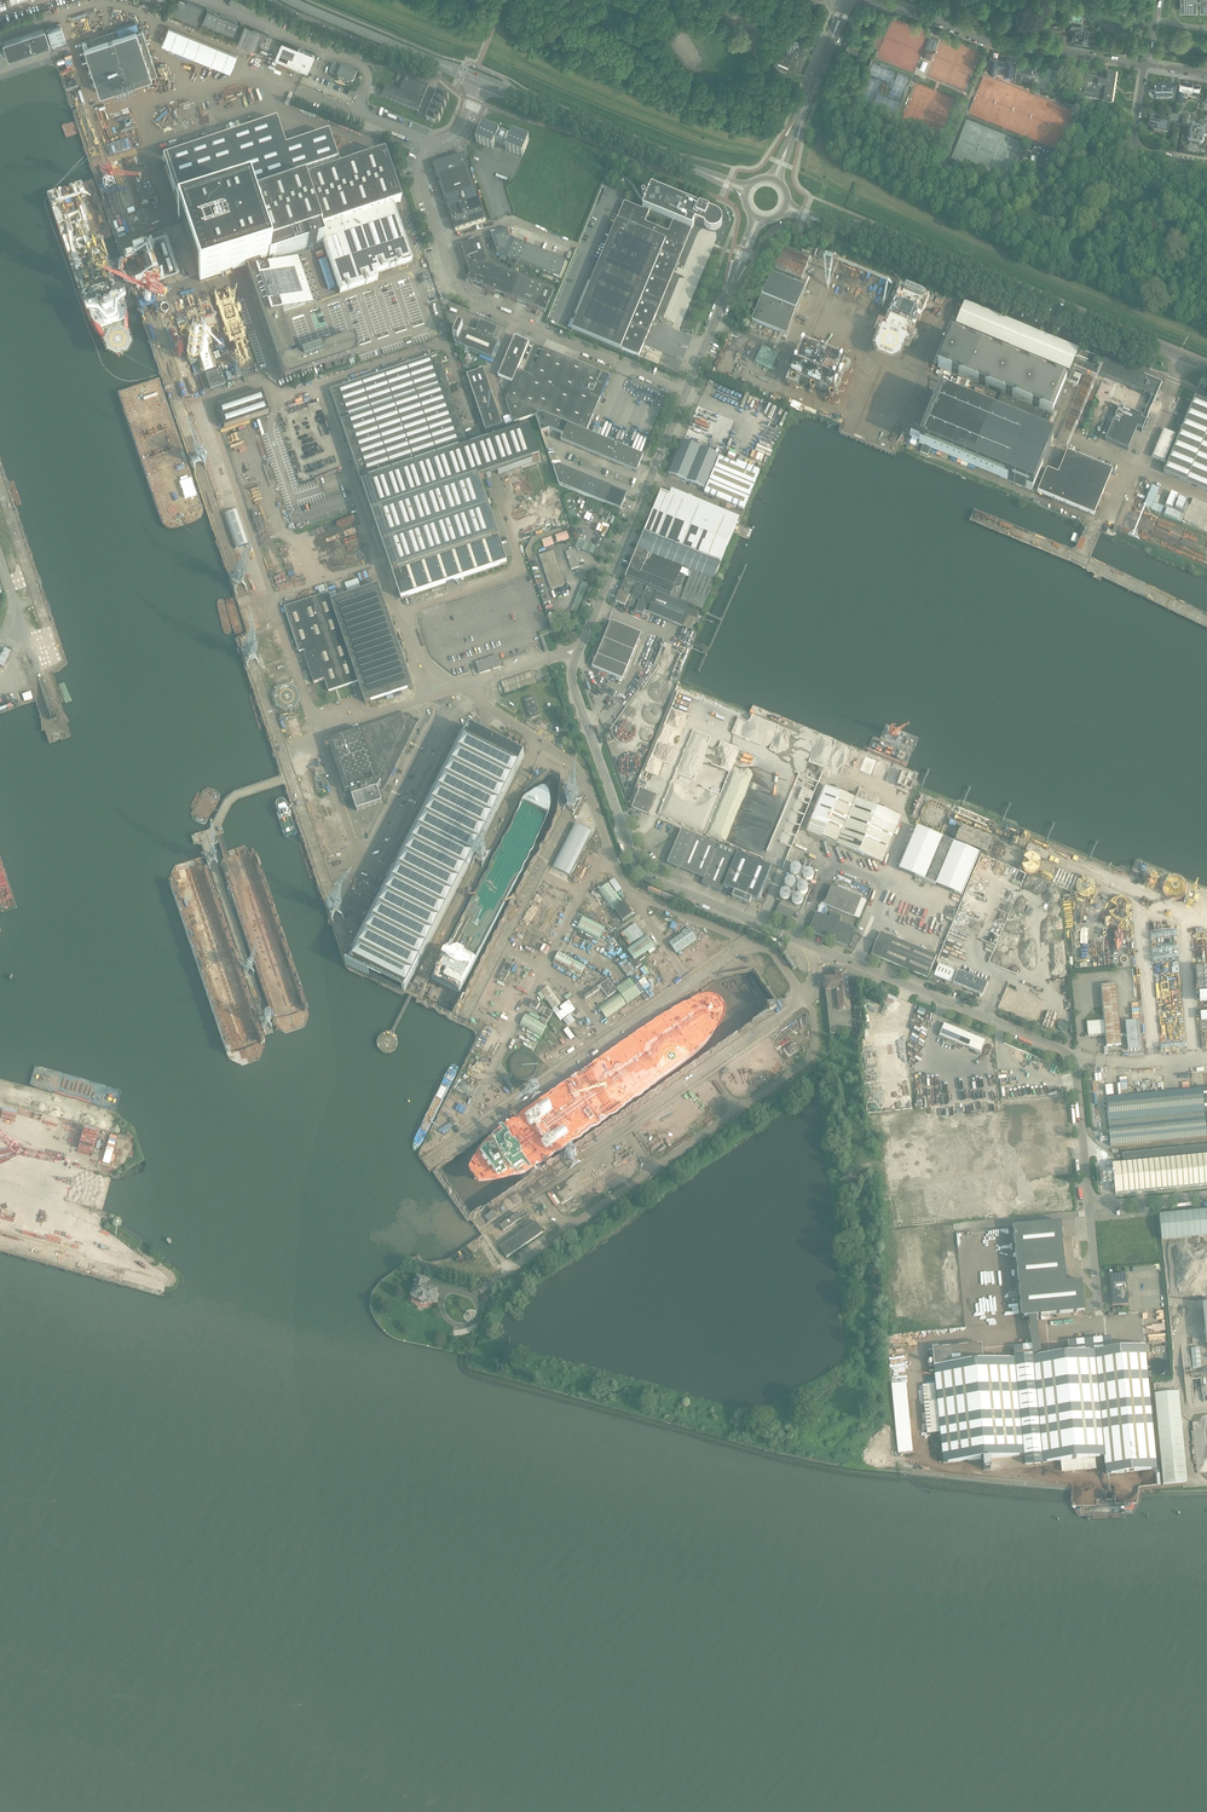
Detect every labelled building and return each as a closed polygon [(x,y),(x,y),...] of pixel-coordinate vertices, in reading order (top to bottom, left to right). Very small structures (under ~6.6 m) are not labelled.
[(133,0),(162,12),(167,0),(134,0),(133,0)] [(197,26),(204,8),(185,0),(175,0),(169,15),(197,26)] [(1181,1),(1182,1),(1182,3),(1181,3),(1181,9),(1181,11),(1198,11),(1198,9),(1197,4),(1201,4),(1201,10),(1201,11),(1206,11),(1206,0),(1181,0),(1181,1)] [(202,20),(233,33),(238,22),(207,9),(202,20)] [(1037,38),(1041,38),(1041,30),(1048,31),(1048,29),(1064,31),(1065,26),(1048,25),(1048,23),(1035,22),(1035,30),(1036,30),(1035,38),(1037,38)] [(61,26),(47,31),(52,45),(66,40),(61,26)] [(1079,39),(1084,40),(1084,39),(1087,39),(1088,30),(1083,30),(1084,28),(1083,27),(1072,26),(1071,27),(1070,29),(1069,29),(1068,38),(1074,39),(1074,38),(1079,38),(1079,39)] [(9,59),(50,46),(49,45),(50,45),(45,28),(44,29),(4,42),(3,42),(8,59),(9,59)] [(169,28),(162,45),(230,73),(237,56),(169,28)] [(255,32),(251,30),(245,28),(238,43),(245,46),(258,51),(266,34),(256,29),(255,32)] [(84,48),(100,95),(152,78),(151,76),(157,74),(142,30),(136,32),(136,31),(119,37),(117,31),(87,41),(89,47),(84,48)] [(799,56),(804,43),(788,36),(785,45),(786,45),(783,53),(782,52),(778,62),(791,67),(796,55),(799,56)] [(922,57),(930,60),(939,40),(930,36),(922,57)] [(863,47),(849,41),(846,49),(860,55),(863,47)] [(298,49),(282,42),(276,59),(308,72),(310,67),(311,67),(315,57),(314,57),(314,55),(299,49),(298,49)] [(988,71),(996,72),(997,70),(1005,71),(1004,73),(1012,74),(1014,60),(1006,59),(1006,61),(998,60),(998,58),(990,57),(988,71)] [(337,78),(351,84),(353,83),(357,74),(356,72),(342,66),(343,65),(342,64),(340,65),(339,66),(334,64),(332,65),(329,72),(330,74),(335,76),(335,77),(335,79),(337,80),(337,78)] [(1014,81),(1021,82),(1022,73),(1032,75),(1033,67),(1017,64),(1014,81)] [(1068,71),(1054,69),(1051,91),(1065,93),(1068,71)] [(1103,105),(1106,105),(1106,104),(1112,105),(1112,102),(1116,74),(1108,73),(1107,73),(1108,73),(1107,80),(1077,75),(1071,75),(1070,82),(1078,83),(1076,97),(1102,101),(1102,103),(1103,103),(1103,105)] [(382,97),(418,112),(429,87),(429,86),(406,77),(400,91),(387,86),(382,97)] [(1156,91),(1156,98),(1172,98),(1172,94),(1175,94),(1177,84),(1171,83),(1170,86),(1156,86),(1156,88),(1150,88),(1150,91),(1156,91)] [(1176,104),(1183,105),(1184,98),(1187,98),(1188,94),(1192,95),(1193,94),(1199,95),(1200,89),(1181,85),(1180,94),(1178,94),(1176,104)] [(426,119),(435,123),(436,121),(439,122),(440,119),(437,117),(439,114),(442,115),(443,112),(440,110),(442,107),(445,108),(446,104),(443,103),(445,100),(448,101),(449,97),(446,96),(447,94),(438,90),(426,119)] [(1180,116),(1173,115),(1172,121),(1163,119),(1161,123),(1159,122),(1159,121),(1158,121),(1157,122),(1150,121),(1150,122),(1150,127),(1154,128),(1153,130),(1168,133),(1170,123),(1183,125),(1184,117),(1180,116)] [(165,159),(162,160),(180,213),(183,212),(184,213),(184,214),(178,216),(200,282),(245,267),(246,268),(245,268),(283,379),(357,354),(354,346),(355,345),(357,345),(354,336),(332,343),(294,356),(291,357),(290,354),(294,352),(281,313),(312,303),(314,302),(298,256),(296,257),(265,267),(265,265),(260,266),(259,263),(259,262),(263,261),(268,259),(268,260),(268,261),(323,243),(339,292),(340,294),(341,293),(376,281),(378,281),(375,274),(411,262),(412,262),(412,260),(393,205),(401,203),(384,153),(363,160),(361,153),(340,160),(337,161),(328,133),(285,148),(276,120),(165,158),(165,159)] [(1074,120),(1069,134),(1074,136),(1080,122),(1074,120)] [(1201,121),(1200,128),(1191,127),(1190,132),(1189,133),(1189,135),(1189,136),(1189,141),(1203,143),(1204,137),(1206,137),(1206,122),(1201,121)] [(506,151),(523,157),(529,141),(513,134),(510,140),(499,135),(500,133),(483,127),(476,143),(493,150),(495,144),(499,146),(500,146),(502,147),(503,147),(507,149),(506,151)] [(1036,152),(1033,168),(1037,168),(1037,167),(1045,168),(1045,166),(1048,167),(1049,159),(1054,159),(1056,153),(1035,144),(1032,151),(1036,152)] [(433,165),(437,176),(467,166),(463,155),(433,165)] [(471,177),(467,166),(437,176),(441,187),(471,177)] [(475,188),(471,177),(441,187),(444,198),(475,188)] [(572,329),(639,357),(692,229),(695,223),(705,227),(706,228),(707,229),(708,230),(709,231),(711,231),(713,232),(714,232),(716,231),(717,231),(719,230),(720,229),(721,227),(722,226),(722,224),(722,223),(722,221),(722,219),(721,218),(720,217),(719,215),(718,214),(717,214),(652,187),(643,208),(643,209),(625,202),(572,329)] [(444,198),(448,209),(478,199),(475,188),(444,198)] [(448,209),(452,220),(482,210),(478,199),(448,209)] [(482,210),(452,220),(456,232),(486,221),(482,210)] [(497,253),(509,258),(516,240),(510,238),(508,230),(491,235),(497,253)] [(463,251),(467,263),(486,256),(480,239),(466,243),(460,245),(462,251),(463,251)] [(509,258),(520,262),(527,245),(516,240),(509,258)] [(520,262),(531,267),(538,250),(527,245),(520,262)] [(779,257),(806,268),(810,257),(783,247),(779,257)] [(549,254),(538,250),(531,267),(542,272),(549,254)] [(818,258),(834,264),(836,257),(821,251),(818,258)] [(549,254),(542,272),(559,279),(567,261),(549,254)] [(486,256),(467,263),(470,272),(466,281),(473,284),(473,283),(478,285),(488,262),(486,256)] [(806,268),(779,257),(774,268),(802,279),(806,268)] [(488,262),(478,285),(482,287),(482,288),(489,291),(499,266),(488,262)] [(499,266),(489,291),(495,294),(496,292),(500,294),(510,271),(499,266)] [(521,276),(510,271),(500,294),(505,296),(504,297),(511,300),(521,276)] [(431,280),(429,274),(419,277),(421,284),(431,280)] [(752,321),(787,336),(806,288),(771,274),(752,321)] [(518,301),(523,303),(532,280),(521,276),(511,300),(518,303),(518,301)] [(333,279),(326,281),(328,289),(335,287),(333,279)] [(532,280),(523,303),(527,305),(527,306),(533,309),(543,285),(532,280)] [(543,285),(533,309),(540,312),(541,311),(545,313),(555,290),(543,285)] [(999,401),(1049,422),(1052,415),(1066,381),(1077,386),(1081,377),(1070,373),(1076,358),(1095,367),(1099,358),(965,302),(938,368),(1001,394),(999,401)] [(453,338),(456,344),(491,359),(499,342),(493,340),(498,329),(480,321),(476,333),(459,325),(453,338)] [(250,349),(246,327),(227,331),(231,353),(250,349)] [(498,376),(513,382),(529,343),(515,336),(498,376)] [(772,370),(780,353),(763,346),(755,363),(772,370)] [(610,376),(543,348),(524,393),(511,387),(506,400),(514,423),(542,413),(587,432),(610,376)] [(332,391),(401,599),(507,563),(479,479),(486,477),(487,478),(533,462),(533,461),(540,459),(530,429),(526,430),(524,423),(512,427),(514,434),(469,449),(438,356),(332,391)] [(1162,384),(1103,360),(1097,374),(1155,398),(1155,397),(1156,398),(1160,390),(1162,384)] [(221,369),(205,374),(210,389),(226,384),(223,377),(221,369)] [(467,375),(472,389),(489,383),(485,373),(484,369),(467,375)] [(472,389),(476,403),(493,397),(489,383),(472,389)] [(888,401),(895,404),(900,389),(894,386),(888,401)] [(217,407),(224,428),(269,413),(262,392),(261,391),(217,406),(217,407)] [(940,394),(919,444),(923,445),(921,453),(928,456),(931,448),(1032,490),(1053,440),(940,394)] [(493,397),(476,403),(481,417),(498,411),(493,397)] [(1206,491),(1206,403),(1195,398),(1193,403),(1186,400),(1173,433),(1173,434),(1163,430),(1152,457),(1168,463),(1164,473),(1206,491)] [(1100,399),(1090,422),(1104,428),(1113,404),(1100,399)] [(1141,419),(1142,416),(1119,407),(1110,429),(1105,441),(1117,445),(1116,445),(1117,446),(1128,450),(1137,428),(1145,431),(1148,422),(1145,421),(1141,419)] [(203,424),(209,422),(206,410),(199,412),(203,424)] [(498,411),(481,417),(485,431),(503,425),(498,411)] [(561,441),(637,473),(644,456),(542,414),(536,416),(541,433),(550,430),(563,436),(561,441)] [(226,429),(228,435),(235,433),(233,427),(226,429)] [(213,457),(220,455),(212,428),(205,430),(213,457)] [(683,440),(669,474),(705,489),(716,460),(699,453),(701,448),(683,440)] [(761,441),(758,447),(769,452),(772,445),(761,441)] [(1037,492),(1094,516),(1113,470),(1067,451),(1058,474),(1047,469),(1037,492)] [(704,493),(744,509),(759,473),(719,456),(704,493)] [(559,485),(621,511),(628,494),(560,465),(553,467),(559,485)] [(737,524),(670,495),(661,492),(645,532),(721,564),(737,524)] [(1171,492),(1168,502),(1175,504),(1178,494),(1171,492)] [(1180,495),(1175,509),(1182,511),(1187,498),(1180,495)] [(589,510),(594,512),(597,504),(592,502),(589,510)] [(1151,509),(1159,512),(1162,506),(1154,502),(1151,509)] [(596,513),(603,516),(606,507),(599,504),(596,513)] [(1181,522),(1184,515),(1167,508),(1165,515),(1181,522)] [(1191,522),(1202,526),(1206,514),(1206,512),(1196,508),(1191,522)] [(227,513),(224,514),(236,549),(239,548),(249,544),(237,510),(227,513)] [(554,536),(557,545),(571,541),(568,531),(554,536)] [(700,609),(700,610),(702,610),(721,565),(644,533),(625,578),(700,609)] [(552,536),(542,539),(545,547),(554,544),(552,536)] [(593,554),(601,558),(608,540),(600,537),(593,554)] [(580,572),(573,549),(566,551),(573,574),(580,572)] [(540,554),(550,589),(565,585),(555,550),(540,554)] [(349,594),(362,590),(359,579),(345,583),(349,594)] [(578,612),(588,583),(582,581),(572,610),(578,612)] [(304,655),(314,683),(325,680),(329,692),(359,682),(366,702),(365,702),(365,703),(366,703),(371,701),(408,689),(413,687),(379,585),(378,585),(332,601),(329,593),(284,608),(299,652),(304,651),(305,655),(304,655)] [(330,592),(332,599),(339,598),(337,591),(330,592)] [(593,667),(624,678),(641,632),(610,620),(593,667)] [(7,649),(1,663),(5,664),(11,651),(7,649)] [(476,663),(480,674),(491,670),(491,671),(493,670),(493,669),(501,667),(497,655),(476,663)] [(0,668),(0,695),(10,673),(0,668)] [(537,683),(533,671),(501,682),(505,694),(537,683)] [(43,679),(38,680),(51,720),(56,719),(43,679)] [(540,715),(534,697),(525,700),(531,718),(540,715)] [(342,736),(328,740),(346,791),(350,790),(357,811),(382,803),(378,789),(378,788),(378,787),(379,788),(380,787),(381,787),(381,786),(381,785),(381,784),(381,783),(380,783),(381,782),(387,785),(408,743),(409,743),(410,741),(409,740),(417,723),(409,719),(407,714),(353,732),(352,729),(341,733),(342,736)] [(351,964),(405,992),(524,756),(463,725),(350,948),(357,951),(351,964)] [(805,832),(883,864),(902,818),(825,786),(805,832)] [(642,813),(649,816),(658,796),(640,789),(632,809),(642,813)] [(328,820),(335,817),(331,808),(325,810),(328,820)] [(575,824),(553,867),(569,875),(591,832),(575,824)] [(899,870),(961,897),(979,854),(917,828),(899,870)] [(682,829),(667,863),(704,879),(702,884),(721,893),(723,887),(734,892),(732,898),(749,905),(752,899),(757,901),(772,867),(738,853),(735,858),(717,851),(719,845),(682,829)] [(281,1030),(287,1034),(304,1029),(311,1016),(256,853),(251,855),(250,849),(243,846),(226,851),(220,864),(274,1027),(279,1025),(281,1030)] [(228,1056),(242,1067),(260,1061),(267,1048),(205,861),(200,857),(175,866),(168,878),(228,1056)] [(796,877),(801,873),(807,882),(815,877),(809,868),(803,871),(797,863),(790,868),(796,877)] [(787,888),(796,888),(796,878),(786,879),(787,888)] [(795,890),(805,895),(810,886),(800,881),(795,890)] [(614,909),(624,903),(609,883),(598,890),(613,910),(614,909)] [(825,904),(854,917),(862,899),(832,886),(825,904)] [(789,889),(780,892),(783,901),(792,898),(789,889)] [(795,893),(791,903),(801,906),(804,897),(795,893)] [(623,921),(632,915),(624,903),(614,909),(623,921)] [(775,916),(790,922),(794,911),(779,905),(775,916)] [(809,931),(848,947),(855,929),(839,922),(842,917),(832,913),(829,918),(817,913),(809,931)] [(599,940),(605,928),(583,917),(577,929),(599,940)] [(635,923),(626,930),(635,942),(644,935),(635,923)] [(605,940),(611,929),(607,928),(602,939),(605,940)] [(698,938),(696,939),(690,929),(669,943),(676,953),(697,939),(698,941),(700,940),(698,938)] [(1150,933),(1161,1054),(1187,1051),(1187,1052),(1188,1052),(1177,930),(1176,930),(1176,931),(1150,933)] [(871,955),(927,979),(937,956),(881,933),(871,955)] [(849,947),(855,949),(860,938),(854,935),(849,947)] [(644,954),(654,947),(647,936),(627,950),(632,957),(635,960),(644,954)] [(586,966),(559,951),(553,963),(579,978),(586,966)] [(644,954),(635,960),(632,957),(629,959),(636,969),(642,964),(639,961),(646,957),(644,954)] [(1075,965),(1080,965),(1080,967),(1090,966),(1090,955),(1075,955),(1075,965)] [(514,963),(507,959),(497,979),(504,983),(514,963)] [(462,986),(469,972),(446,961),(439,975),(462,986)] [(852,1032),(852,1035),(857,1035),(855,1021),(851,1021),(847,972),(845,972),(845,971),(841,970),(837,972),(837,973),(832,973),(832,979),(822,979),(823,986),(825,986),(830,1034),(852,1032)] [(952,984),(982,997),(988,984),(958,971),(952,984)] [(413,984),(419,987),(421,983),(423,980),(422,979),(423,977),(419,975),(418,977),(416,977),(415,980),(413,984)] [(633,977),(616,989),(627,1004),(644,992),(633,977)] [(609,979),(600,986),(608,997),(617,991),(609,979)] [(1104,1020),(1087,1022),(1088,1036),(1105,1035),(1106,1047),(1121,1045),(1121,1037),(1127,1036),(1128,1051),(1139,1050),(1136,1021),(1125,1022),(1126,1034),(1120,1035),(1116,985),(1101,986),(1104,1020)] [(545,998),(553,1010),(561,1004),(548,987),(538,994),(542,1000),(545,998)] [(606,1018),(626,1004),(618,993),(598,1007),(606,1018)] [(1199,994),(1199,1004),(1206,1004),(1206,994),(1199,994)] [(539,1021),(546,1025),(553,1012),(534,1001),(530,1007),(543,1014),(539,1021)] [(563,1010),(556,1015),(560,1020),(575,1010),(571,1004),(569,1005),(566,1002),(560,1007),(563,1010)] [(774,1003),(767,1007),(768,1009),(770,1012),(777,1007),(774,1003)] [(526,1014),(520,1025),(541,1037),(547,1026),(526,1014)] [(564,1019),(568,1024),(575,1019),(571,1014),(564,1019)] [(939,1036),(980,1053),(985,1041),(944,1024),(939,1036)] [(1110,1147),(1206,1137),(1206,1088),(1106,1098),(1110,1147)] [(1062,1104),(941,1116),(946,1170),(1067,1158),(1062,1104)] [(1112,1164),(1115,1194),(1206,1185),(1206,1146),(1122,1153),(1123,1163),(1112,1164)] [(499,1226),(503,1231),(517,1222),(519,1224),(523,1222),(521,1219),(529,1214),(526,1210),(518,1215),(517,1214),(499,1226)] [(1162,1240),(1206,1236),(1206,1210),(1159,1215),(1162,1240)] [(486,1223),(487,1224),(496,1218),(492,1212),(485,1217),(489,1222),(486,1223)] [(499,1247),(507,1258),(543,1232),(535,1221),(499,1247)] [(1060,1222),(1013,1227),(1022,1317),(1029,1317),(1032,1344),(1039,1344),(1036,1316),(1085,1311),(1082,1281),(1066,1283),(1060,1222)] [(1109,1275),(1112,1306),(1128,1305),(1125,1274),(1109,1275)] [(413,1297),(419,1299),(418,1300),(420,1303),(424,1304),(427,1302),(427,1301),(434,1303),(437,1302),(438,1299),(436,1297),(438,1290),(428,1287),(429,1286),(429,1285),(426,1284),(428,1280),(425,1279),(426,1277),(421,1276),(419,1275),(418,1277),(414,1290),(411,1291),(410,1294),(412,1296),(412,1297),(413,1297)] [(936,1384),(922,1385),(927,1434),(941,1433),(944,1463),(983,1459),(984,1470),(991,1469),(990,1459),(1024,1455),(1025,1464),(1052,1462),(1104,1457),(1106,1474),(1156,1469),(1144,1346),(1112,1349),(1111,1337),(1068,1341),(1069,1353),(1042,1356),(1040,1344),(1039,1344),(1032,1344),(1014,1346),(1015,1359),(983,1362),(982,1345),(933,1349),(934,1366),(936,1384)] [(1192,1367),(1201,1367),(1201,1348),(1192,1348),(1192,1367)] [(1167,1367),(1167,1365),(1166,1364),(1166,1363),(1164,1361),(1163,1360),(1162,1360),(1160,1359),(1158,1359),(1156,1359),(1155,1360),(1154,1360),(1153,1361),(1152,1363),(1151,1364),(1150,1366),(1150,1367),(1150,1369),(1151,1370),(1152,1372),(1153,1373),(1154,1374),(1155,1375),(1157,1375),(1158,1376),(1160,1375),(1162,1375),(1163,1374),(1164,1373),(1165,1372),(1166,1371),(1167,1369),(1167,1367)] [(1163,1484),(1187,1482),(1179,1391),(1155,1393),(1163,1484)] [(910,1422),(895,1424),(898,1454),(913,1452),(910,1422)]
